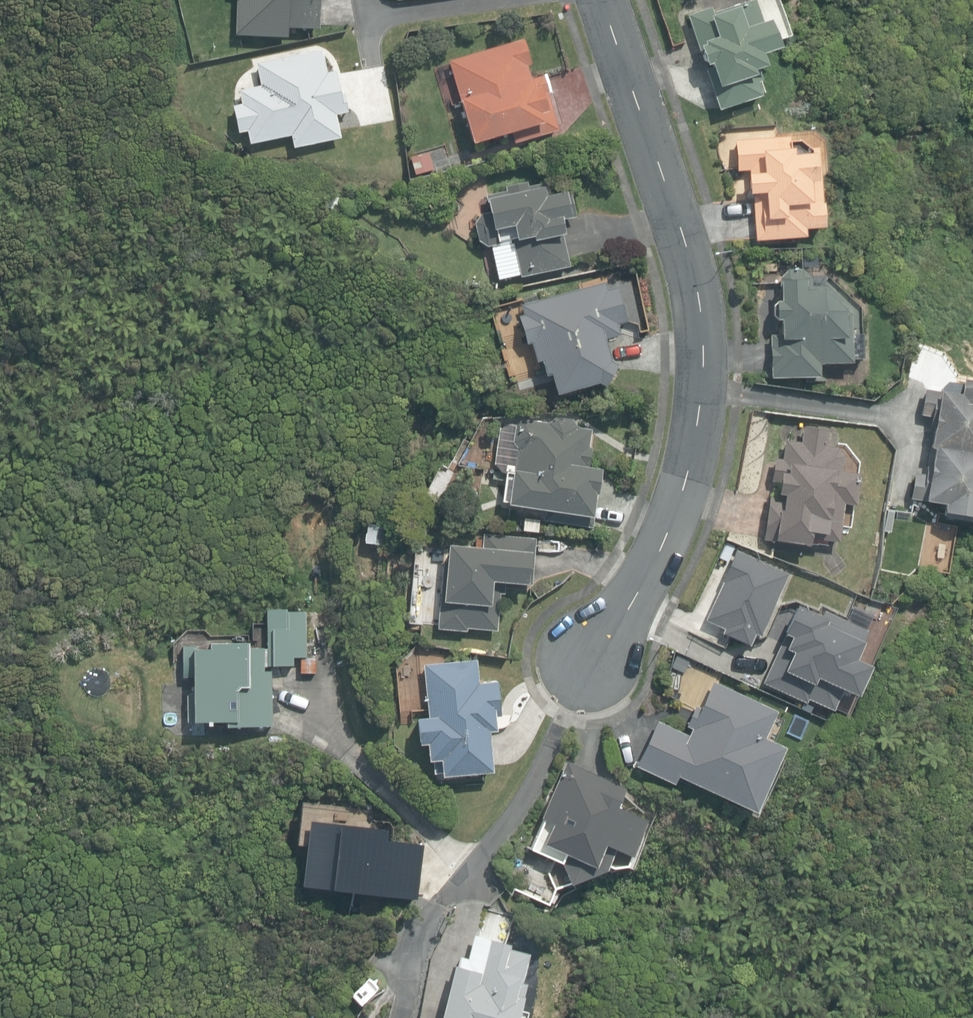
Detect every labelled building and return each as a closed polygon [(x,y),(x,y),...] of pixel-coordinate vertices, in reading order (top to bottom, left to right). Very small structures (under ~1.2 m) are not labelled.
[(319,30),(320,0),(237,0),(236,19),(256,20),(256,28),(319,30)] [(719,110),(761,96),(757,82),(761,81),(757,70),(765,68),(761,55),(779,50),(769,21),(764,23),(756,0),(754,0),(713,14),(711,8),(688,16),(719,110)] [(448,62),(473,144),(511,133),(514,144),(558,131),(547,94),(552,92),(546,74),(531,79),(527,66),(531,65),(524,40),(448,62)] [(291,136),(293,149),(341,139),(336,115),(348,113),(344,93),(341,94),(336,71),(327,73),(323,50),(255,64),(260,86),(239,90),(242,105),(233,107),(238,134),(247,132),(250,145),(291,136)] [(752,195),(755,241),(805,238),(805,230),(823,228),(816,149),(807,149),(798,142),(789,143),(788,136),(735,140),(738,171),(749,170),(749,175),(747,175),(749,195),(752,195)] [(414,176),(432,172),(428,154),(411,158),(414,176)] [(552,196),(549,183),(526,188),(525,183),(506,187),(507,192),(486,196),(490,219),(478,242),(490,248),(497,281),(519,277),(519,278),(569,268),(559,221),(575,218),(569,193),(552,196)] [(335,207),(339,198),(330,195),(327,204),(335,207)] [(770,335),(771,378),(819,377),(818,364),(851,363),(849,317),(838,304),(840,302),(826,287),(811,287),(810,279),(802,270),(789,270),(780,280),(781,303),(775,304),(775,320),(780,320),(781,335),(770,335)] [(550,374),(556,395),(597,383),(604,387),(617,365),(611,361),(605,341),(620,336),(617,325),(626,322),(617,287),(607,290),(605,282),(537,301),(536,295),(519,300),(524,316),(519,318),(527,344),(531,343),(537,363),(542,361),(546,375),(550,374)] [(972,523),(972,382),(963,380),(961,395),(925,390),(921,415),(931,417),(930,427),(933,428),(930,447),(934,448),(931,465),(927,464),(925,474),(914,473),(910,499),(944,504),(942,518),(972,523)] [(543,520),(592,527),(600,469),(589,467),(592,448),(589,447),(591,430),(578,428),(572,420),(556,418),(548,424),(522,420),(516,425),(510,424),(503,430),(498,465),(502,471),(513,473),(509,504),(545,509),(543,520)] [(763,539),(808,546),(810,538),(839,542),(844,504),(856,506),(860,474),(843,471),(845,456),(838,447),(827,446),(829,430),(803,426),(801,442),(785,440),(782,459),(775,458),(771,481),(780,482),(778,494),(784,495),(784,496),(770,494),(763,539)] [(421,546),(427,528),(411,523),(405,541),(421,546)] [(537,535),(480,529),(480,546),(443,544),(434,624),(493,630),(500,585),(532,586),(537,535)] [(788,570),(733,545),(702,614),(722,623),(720,628),(746,640),(752,628),(759,631),(788,570)] [(864,633),(796,602),(783,630),(785,631),(763,678),(828,708),(839,685),(851,690),(865,660),(853,654),(864,633)] [(226,723),(226,728),(273,726),(271,671),(263,672),(263,666),(292,665),(292,657),(306,657),(303,608),(265,610),(267,646),(249,647),(249,643),(182,645),(183,678),(195,677),(197,724),(226,723)] [(442,771),(442,776),(493,771),(489,731),(497,731),(495,716),(501,716),(497,681),(479,683),(476,660),(424,665),(429,718),(417,719),(420,744),(427,743),(429,760),(433,760),(434,772),(442,771)] [(678,775),(753,812),(784,749),(763,738),(775,713),(713,682),(699,711),(695,709),(686,727),(693,730),(688,739),(657,724),(636,766),(674,784),(678,775)] [(561,863),(569,883),(605,869),(613,849),(630,856),(646,820),(618,807),(626,788),(567,762),(529,850),(561,863)] [(526,1010),(515,1007),(517,998),(521,999),(526,982),(521,981),(527,955),(480,943),(473,969),(454,964),(440,1017),(523,1017),(526,1010)]
